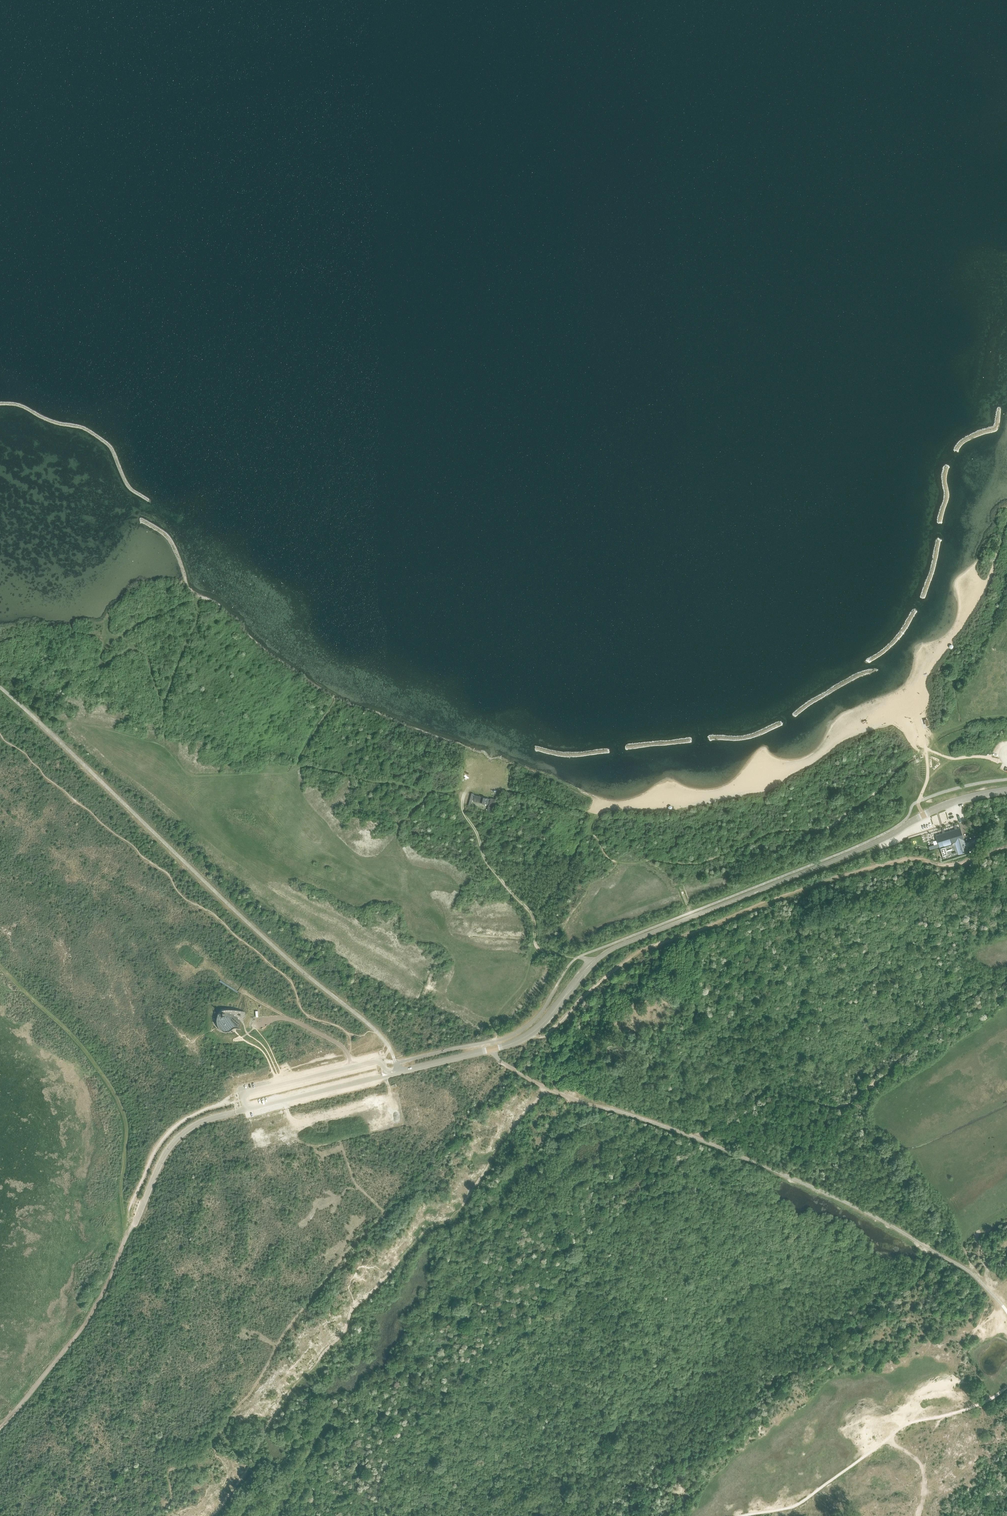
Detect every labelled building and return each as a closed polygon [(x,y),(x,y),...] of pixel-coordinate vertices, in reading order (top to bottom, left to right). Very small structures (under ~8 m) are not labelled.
[(472,801),(488,805),(489,799),(474,795),(472,801)] [(496,799),(491,798),(487,810),(492,811),(496,799)] [(939,844),(929,846),(930,849),(939,846),(940,848),(943,859),(944,858),(958,854),(959,854),(967,851),(965,845),(960,828),(957,829),(957,828),(955,829),(955,830),(954,830),(945,833),(944,832),(943,833),(943,834),(940,834),(936,836),(939,844)] [(218,1012),(218,1014),(219,1016),(221,1017),(222,1018),(223,1018),(223,1017),(224,1019),(224,1020),(224,1021),(223,1022),(223,1023),(222,1024),(221,1025),(221,1026),(221,1027),(221,1028),(222,1029),(224,1029),(225,1028),(227,1028),(228,1027),(229,1027),(231,1027),(232,1028),(233,1028),(235,1028),(241,1030),(242,1026),(250,1028),(252,1023),(253,1017),(244,1015),(245,1011),(238,1009),(232,1008),(228,1008),(224,1008),(222,1008),(221,1008),(219,1010),(218,1011),(218,1012)]
